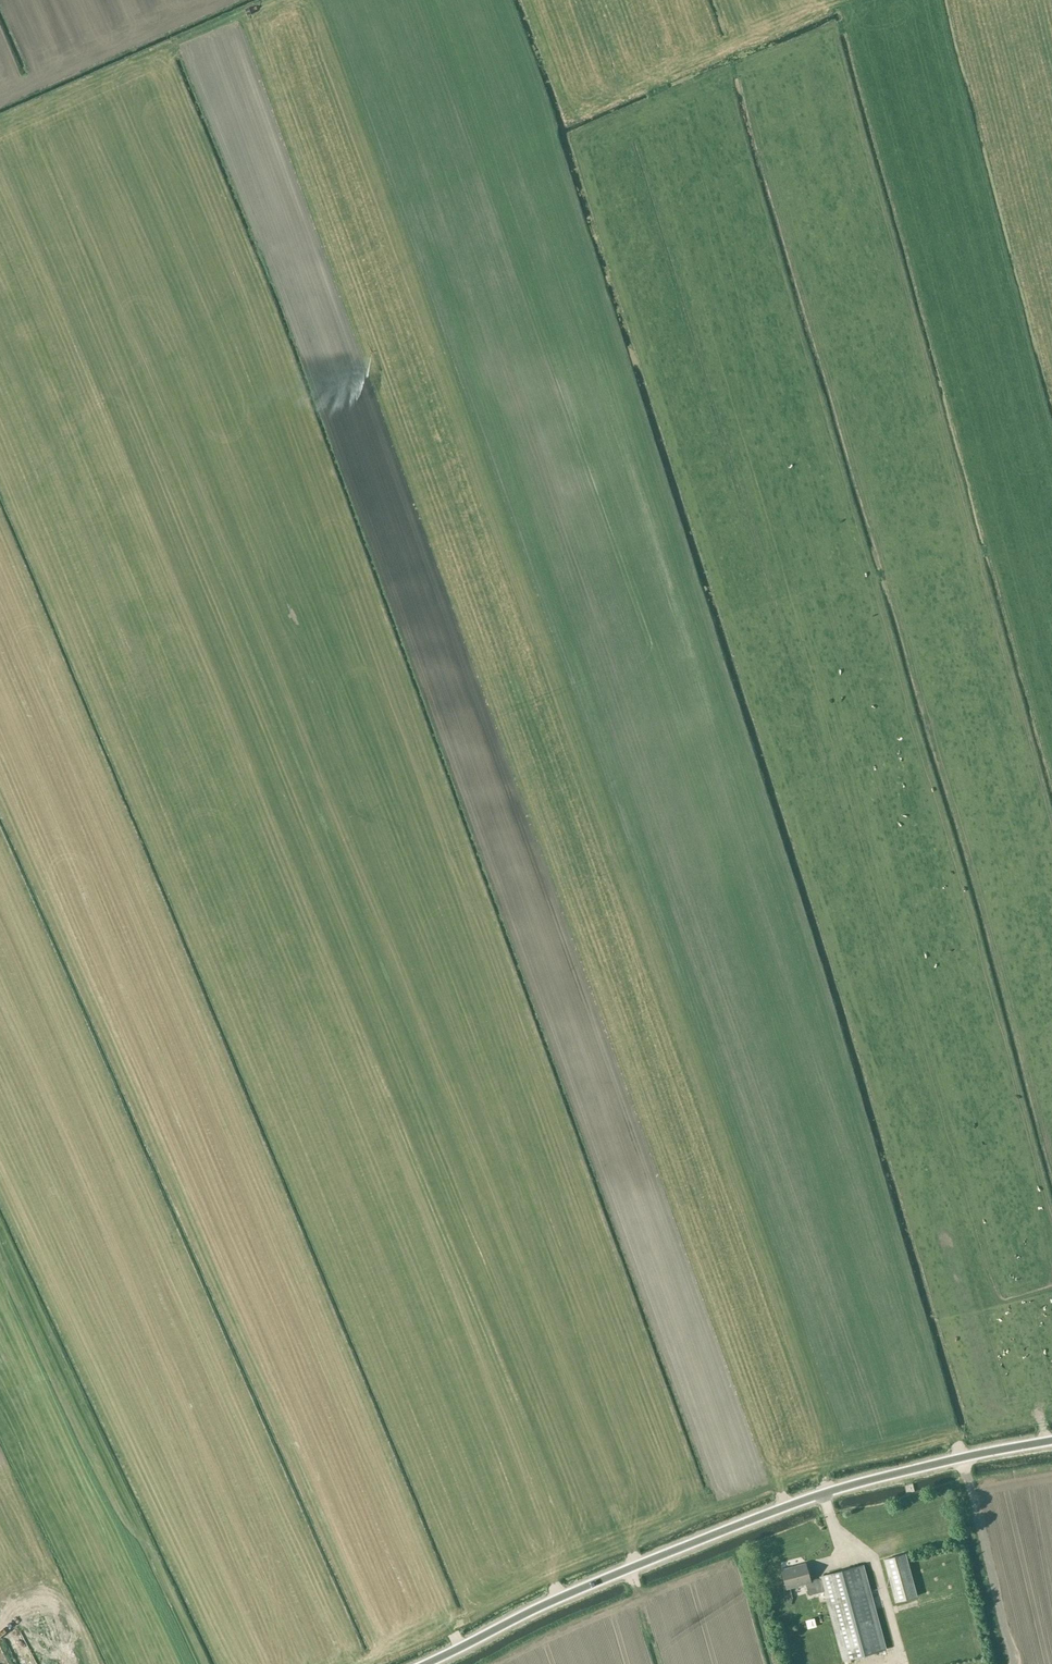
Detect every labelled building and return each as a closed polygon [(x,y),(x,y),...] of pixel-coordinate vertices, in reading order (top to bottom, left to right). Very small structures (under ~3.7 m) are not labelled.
[(913,1563),(908,1564),(905,1554),(884,1560),(896,1602),(916,1596),(914,1585),(919,1584),(913,1563)] [(871,1574),(866,1575),(863,1565),(820,1577),(820,1578),(810,1581),(805,1563),(781,1569),(786,1588),(805,1583),(808,1595),(824,1591),(842,1661),(885,1649),(870,1590),(875,1588),(871,1574)]
